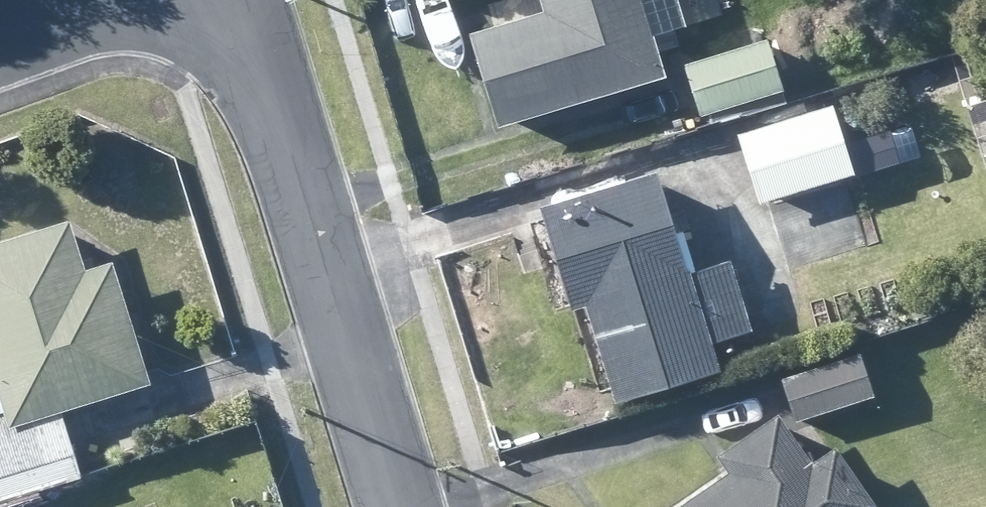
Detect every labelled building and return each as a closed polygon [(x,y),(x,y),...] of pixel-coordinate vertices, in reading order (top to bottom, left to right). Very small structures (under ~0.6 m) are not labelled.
[(649,72),(626,0),(522,0),(523,3),(447,28),(479,126),(649,72)] [(673,65),(686,105),(689,115),(769,89),(751,34),(671,60),(673,65)] [(817,101),(723,131),(746,202),(840,173),(817,101)] [(697,339),(742,325),(720,254),(681,266),(668,224),(657,227),(638,165),(522,201),(542,267),(556,310),(569,305),(598,398),(705,364),(697,339)] [(163,376),(126,257),(100,266),(84,218),(0,244),(0,364),(4,378),(0,379),(0,500),(91,471),(89,465),(72,412),(165,382),(163,376)] [(784,420),(795,418),(865,392),(849,348),(767,376),(771,386),(784,420)] [(829,458),(817,442),(791,459),(771,429),(760,411),(701,450),(714,469),(657,506),(855,506),(858,505),(829,458)]
